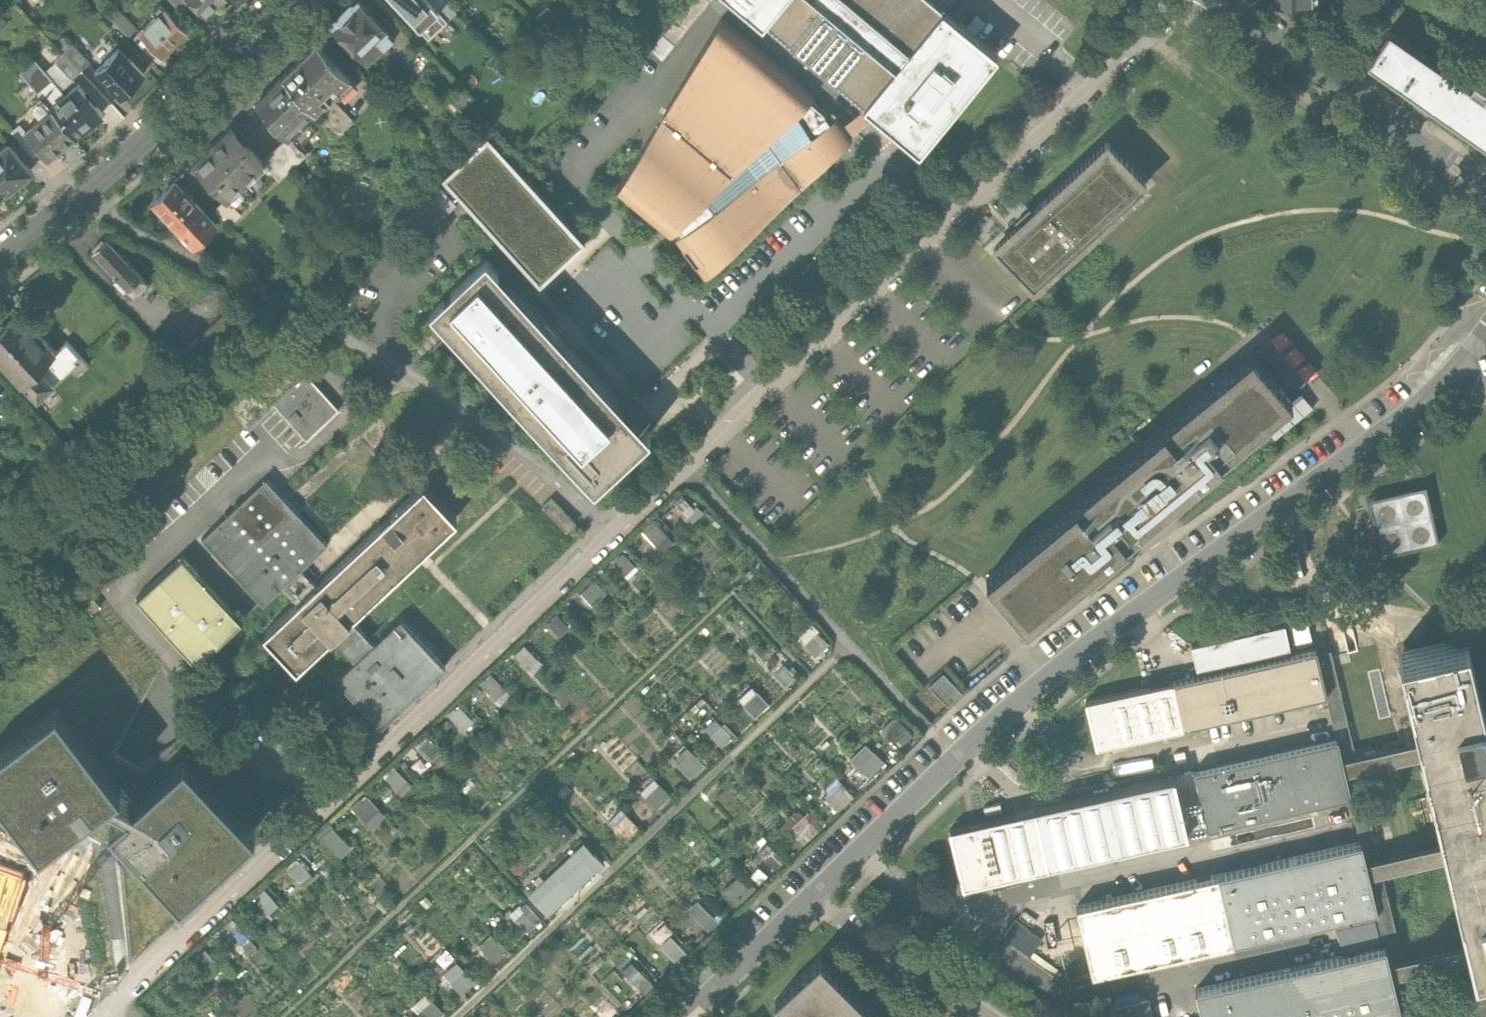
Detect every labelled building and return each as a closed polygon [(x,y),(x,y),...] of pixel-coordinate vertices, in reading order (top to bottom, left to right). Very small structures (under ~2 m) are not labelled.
[(205,13),(218,0),(192,0),(205,13)] [(428,40),(447,22),(439,13),(426,0),(390,0),(428,40)] [(443,0),(426,0),(439,13),(448,5),(443,0)] [(650,51),(663,61),(712,0),(691,0),(650,51)] [(762,23),(832,81),(853,98),(865,108),(872,114),(919,152),(935,132),(1000,53),(976,35),(971,31),(946,10),(943,7),(935,1),(934,0),(729,0),(735,4),(762,23)] [(156,15),(138,33),(160,56),(186,31),(172,16),(160,4),(152,11),(156,15)] [(344,18),(333,28),(367,64),(393,40),(358,4),(355,6),(351,6),(346,10),(346,15),(344,18)] [(762,23),(735,4),(719,19),(662,116),(640,151),(616,192),(669,235),(675,240),(704,277),(778,205),(828,157),(853,133),(866,120),(872,114),(865,108),(853,98),(832,81),(762,23)] [(456,13),(448,5),(439,13),(447,22),(456,13)] [(136,27),(116,7),(107,16),(127,36),(136,27)] [(561,23),(547,8),(536,19),(557,40),(571,27),(567,23),(562,21),(561,23)] [(1468,89),(1388,33),(1366,64),(1423,105),(1430,110),(1485,149),(1485,90),(1474,81),(1468,89)] [(282,77),(315,112),(350,78),(316,43),(303,56),(282,77)] [(63,53),(79,71),(89,62),(72,44),(63,53)] [(118,47),(95,70),(119,95),(142,72),(130,60),(118,47)] [(71,78),(79,71),(63,53),(54,61),(71,78)] [(19,72),(42,98),(74,135),(102,112),(90,98),(78,83),(64,94),(60,89),(71,78),(54,61),(44,71),(34,59),(19,72)] [(270,89),(255,103),(287,137),(288,137),(315,112),(282,77),(270,89)] [(40,117),(25,130),(38,147),(47,157),(74,135),(42,98),(32,107),(40,117)] [(211,146),(245,181),(263,164),(263,163),(262,162),(236,135),(230,128),(211,146)] [(288,137),(287,137),(262,162),(263,163),(263,164),(279,181),(306,155),(288,137)] [(540,286),(585,243),(487,139),(442,182),(528,274),(540,286)] [(1150,187),(1107,141),(1025,218),(990,251),(1034,297),(1150,187)] [(1,195),(10,187),(11,188),(24,177),(23,176),(30,171),(19,158),(8,145),(0,151),(0,193),(1,195)] [(211,146),(192,165),(204,177),(225,199),(245,181),(211,146)] [(168,187),(152,202),(179,229),(182,226),(198,242),(216,225),(174,181),(168,187)] [(95,250),(93,253),(127,287),(128,287),(134,293),(146,281),(140,274),(141,274),(107,239),(104,241),(102,239),(97,243),(93,247),(95,250)] [(512,289),(496,272),(485,261),(429,314),(442,328),(446,332),(450,336),(469,356),(594,489),(650,436),(639,425),(552,331),(512,289)] [(0,329),(0,364),(21,386),(22,385),(37,400),(50,386),(52,384),(38,369),(56,352),(55,351),(17,313),(2,328),(0,329)] [(299,348),(279,328),(211,393),(245,429),(271,404),(306,440),(338,410),(304,373),(312,365),(313,364),(308,358),(307,360),(297,349),(299,348)] [(56,352),(38,369),(52,384),(50,386),(52,388),(72,370),(77,375),(89,364),(66,340),(55,351),(56,352)] [(1076,503),(986,580),(1026,627),(1093,572),(1115,552),(1120,548),(1136,534),(1143,541),(1151,534),(1159,528),(1152,520),(1195,484),(1207,474),(1261,429),(1274,444),(1311,413),(1314,410),(1301,395),(1292,402),(1273,379),(1252,355),(1164,429),(1159,434),(1140,450),(1076,503)] [(379,726),(380,728),(409,701),(445,668),(400,620),(373,646),(367,639),(352,624),(349,621),(418,556),(456,519),(423,484),(422,485),(389,516),(316,584),(302,570),(329,545),(278,492),(265,479),(201,539),(262,604),(266,601),(282,586),(297,602),(280,618),(262,635),(296,671),(330,639),(354,664),(335,681),(379,726)] [(1426,488),(1368,501),(1374,530),(1381,559),(1439,546),(1426,488)] [(694,511),(683,499),(672,510),(690,528),(703,515),(696,508),(694,511)] [(548,503),(539,511),(563,536),(572,528),(548,503)] [(674,545),(654,523),(642,533),(662,556),(674,545)] [(638,571),(622,555),(612,565),(627,581),(638,571)] [(196,664),(241,621),(241,620),(240,620),(197,574),(197,573),(182,557),(136,601),(137,601),(195,663),(195,664),(196,664)] [(606,596),(594,583),(580,595),(592,608),(606,596)] [(571,632),(556,616),(546,626),(561,641),(571,632)] [(818,631),(811,624),(796,639),(815,659),(829,645),(817,633),(818,631)] [(1399,652),(1420,744),(1341,763),(1344,778),(1424,759),(1444,846),(1366,864),(1370,879),(1447,860),(1467,946),(1390,964),(1393,979),(1471,961),(1474,976),(1485,973),(1485,722),(1469,651),(1466,636),(1399,652)] [(543,666),(524,647),(513,658),(532,677),(543,666)] [(1185,730),(1328,698),(1320,664),(1317,651),(1182,682),(1151,689),(1085,704),(1096,751),(1185,730)] [(796,678),(784,665),(773,675),(785,688),(796,678)] [(942,671),(928,684),(947,705),(962,691),(942,671)] [(510,697),(490,675),(479,685),(499,707),(510,697)] [(769,705),(752,686),(738,700),(755,718),(769,705)] [(159,780),(146,773),(128,763),(110,754),(86,742),(58,702),(0,749),(0,803),(39,852),(72,825),(76,831),(80,833),(96,841),(115,852),(119,854),(124,839),(179,899),(253,831),(185,756),(159,780)] [(473,724),(459,709),(456,712),(454,710),(447,716),(463,733),(473,724)] [(894,715),(880,728),(899,747),(913,733),(894,715)] [(736,736),(724,723),(721,725),(715,718),(704,729),(722,749),(736,736)] [(445,757),(427,737),(415,749),(434,769),(445,757)] [(1197,793),(1207,834),(1349,800),(1344,778),(1341,763),(1339,757),(1336,741),(1258,762),(1193,776),(1197,793)] [(885,763),(865,743),(850,758),(869,778),(885,763)] [(704,766),(687,747),(672,760),(690,779),(704,766)] [(411,787),(393,769),(383,779),(402,797),(411,787)] [(671,797),(654,780),(641,792),(658,810),(671,797)] [(854,796),(840,780),(823,795),(838,811),(854,796)] [(1176,841),(1164,785),(1021,816),(974,826),(969,827),(952,831),(964,888),(1048,870),(1176,841)] [(385,818),(367,798),(352,811),(370,831),(385,818)] [(808,810),(804,814),(799,809),(780,825),(786,831),(790,827),(804,843),(823,826),(808,810)] [(640,829),(622,810),(608,823),(626,842),(640,829)] [(575,835),(564,823),(553,834),(563,845),(575,835)] [(352,851),(329,826),(316,838),(338,863),(352,851)] [(784,859),(764,839),(751,851),(772,871),(784,859)] [(583,842),(527,894),(548,916),(604,864),(583,842)] [(1223,875),(1077,909),(1080,923),(1093,979),(1378,913),(1370,879),(1366,864),(1364,856),(1361,843),(1223,875)] [(314,881),(296,861),(286,871),(303,890),(314,881)] [(754,893),(737,876),(722,890),(739,907),(754,893)] [(282,912),(264,892),(253,901),(271,922),(282,912)] [(434,906),(427,898),(420,904),(427,912),(434,906)] [(720,924),(697,899),(687,909),(710,934),(720,924)] [(542,920),(525,903),(520,907),(524,911),(514,920),(528,934),(542,920)] [(1374,920),(1336,929),(1342,956),(1358,952),(1357,950),(1380,944),(1374,920)] [(245,958),(256,949),(232,921),(221,931),(245,958)] [(509,952),(492,934),(478,947),(495,965),(509,952)] [(688,955),(670,935),(659,945),(678,965),(688,955)] [(1196,991),(1202,1016),(1402,1016),(1398,1001),(1393,979),(1390,964),(1386,947),(1196,991)] [(216,965),(204,952),(190,964),(202,978),(216,965)] [(821,959),(776,1001),(791,1016),(877,1016),(821,959)] [(654,985),(631,961),(621,971),(645,995),(654,985)] [(476,983),(456,962),(443,975),(462,995),(476,983)] [(425,994),(411,1008),(420,1016),(441,1016),(444,1014),(425,994)] [(602,995),(591,1005),(602,1016),(618,1016),(620,1016),(602,995)] [(1149,1003),(1108,1013),(1109,1016),(1152,1016),(1149,1003)]
